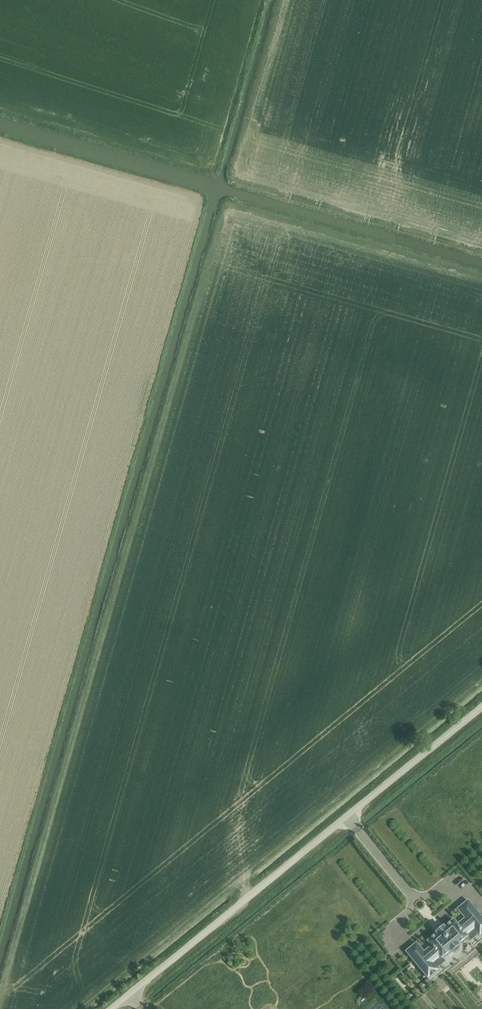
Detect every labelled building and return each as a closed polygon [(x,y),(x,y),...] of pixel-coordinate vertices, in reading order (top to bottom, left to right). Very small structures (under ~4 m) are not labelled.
[(407,952),(429,979),(439,970),(434,964),(442,958),(443,959),(452,951),(453,952),(457,951),(459,949),(460,946),(460,945),(469,937),(468,936),(475,929),(480,936),(481,934),(481,917),(469,901),(458,910),(466,919),(458,925),(455,920),(445,928),(445,927),(437,933),(438,934),(428,942),(432,946),(424,953),(417,943),(407,952)]
